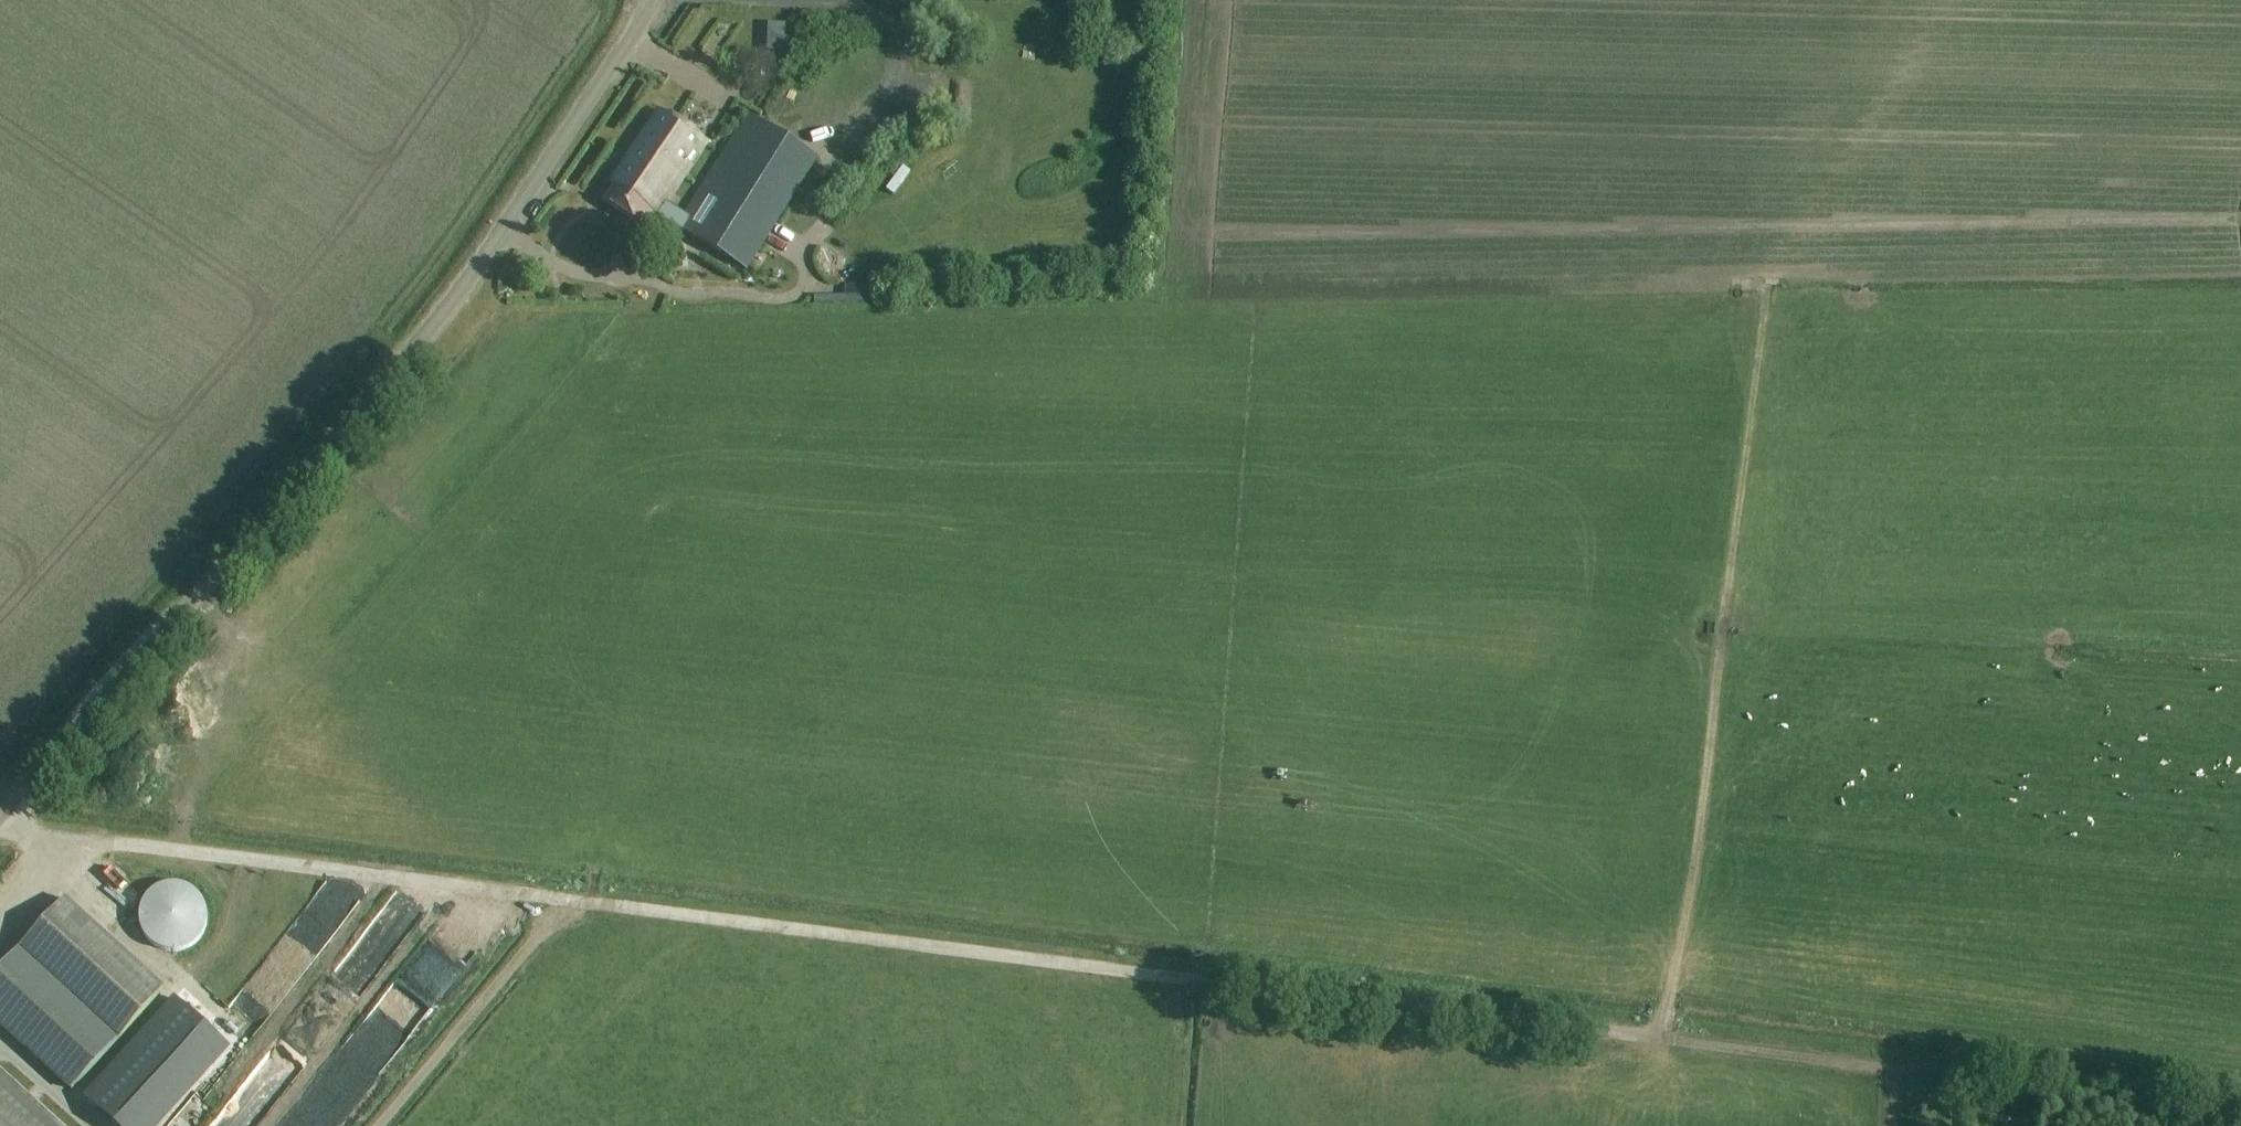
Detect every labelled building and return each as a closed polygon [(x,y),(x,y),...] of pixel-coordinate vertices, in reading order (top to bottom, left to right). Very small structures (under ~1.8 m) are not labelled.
[(957,8),(981,11),(982,1),(971,0),(958,0),(957,8)] [(760,61),(758,31),(732,32),(733,62),(760,61)] [(687,214),(667,201),(708,139),(660,107),(609,180),(613,183),(602,199),(643,227),(653,211),(746,272),(820,159),(752,114),(687,214)] [(816,296),(816,307),(878,306),(877,285),(846,286),(846,296),(816,296)] [(119,1039),(166,988),(67,898),(20,950),(0,972),(0,1025),(72,1091),(119,1039)] [(258,1076),(381,928),(355,907),(232,1055),(258,1076)] [(217,1033),(196,1015),(175,996),(86,1094),(107,1113),(122,1125),(132,1125),(217,1033)] [(314,1052),(341,1069),(359,1042),(351,1037),(364,1016),(345,1004),(314,1052)] [(232,1056),(172,1111),(181,1121),(203,1101),(213,1111),(251,1076),(232,1056)] [(328,1080),(301,1059),(250,1125),(293,1125),(328,1080)] [(0,1066),(0,1125),(65,1125),(0,1066)] [(225,1114),(216,1125),(241,1125),(225,1114)]
